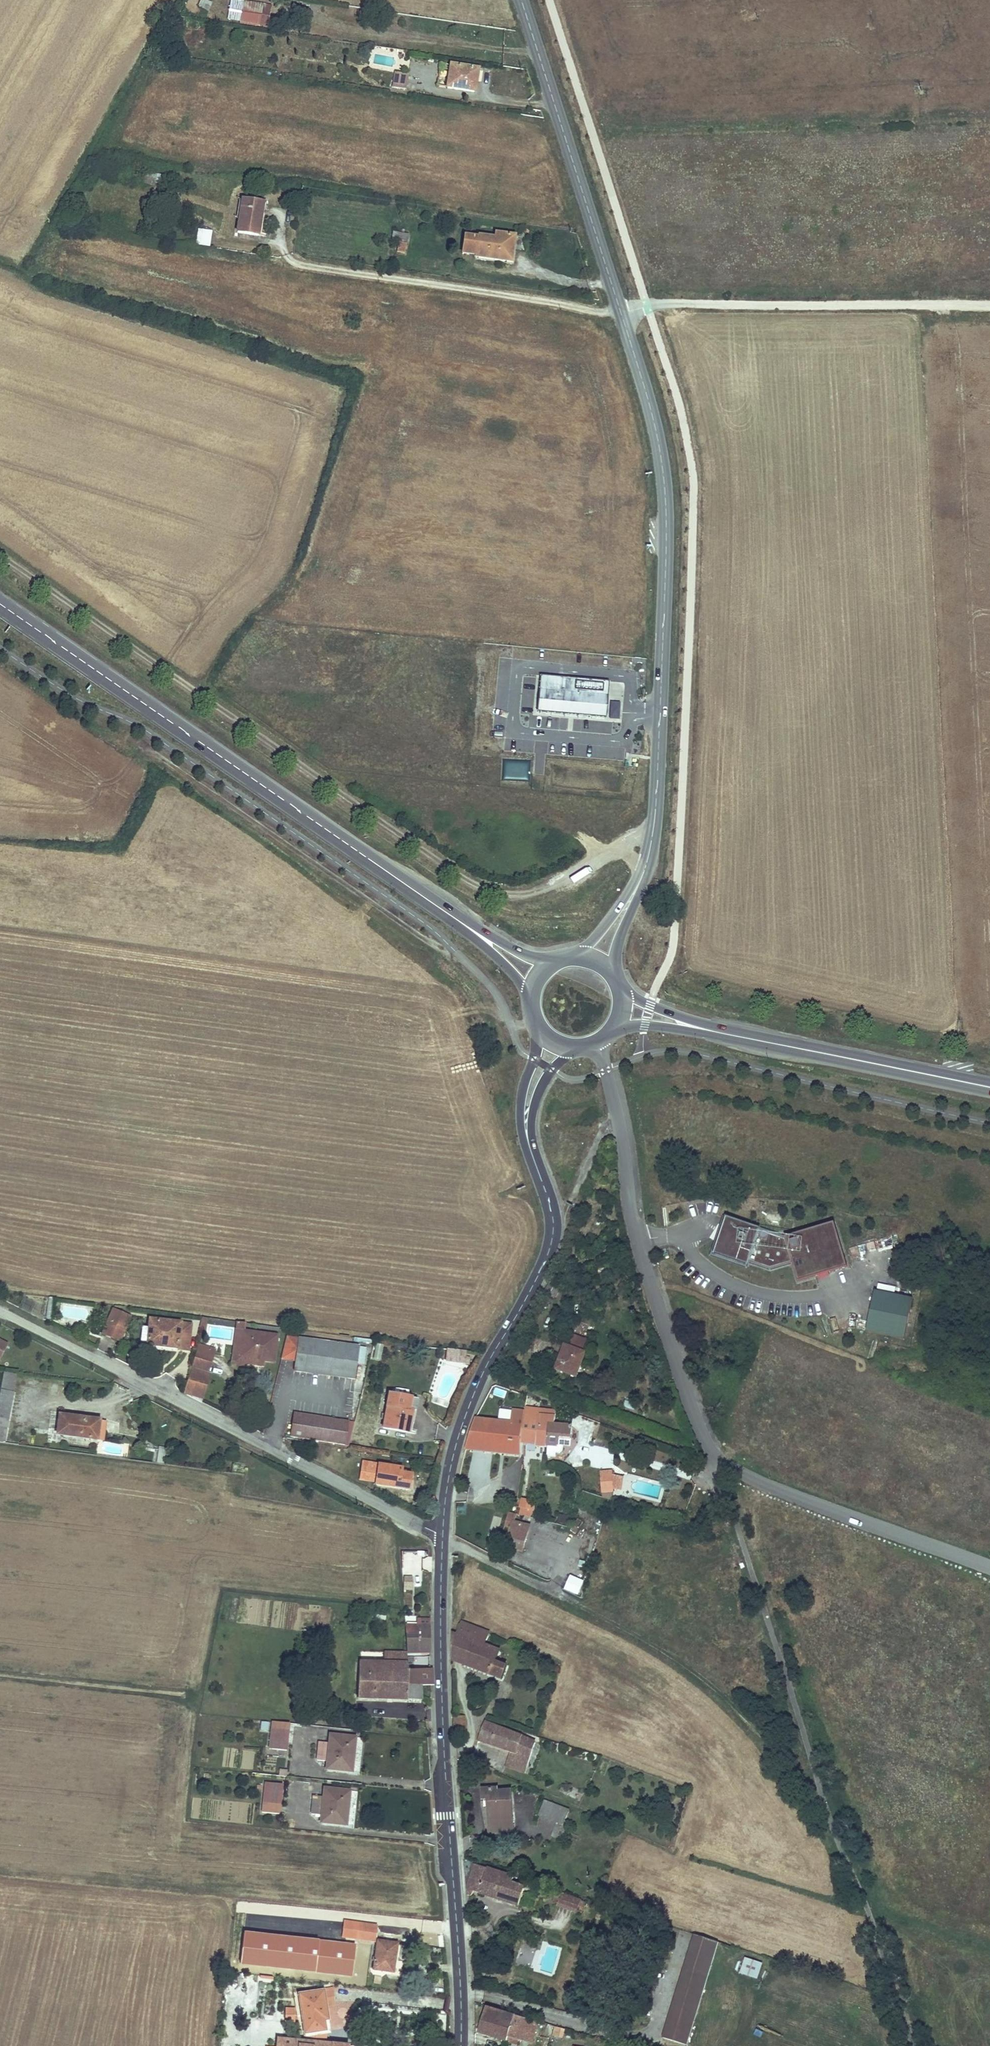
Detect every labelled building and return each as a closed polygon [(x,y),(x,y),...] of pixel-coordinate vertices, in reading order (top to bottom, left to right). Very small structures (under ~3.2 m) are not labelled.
[(212,4),(205,1),(204,2),(201,0),(199,4),(210,9),(212,4)] [(240,22),(260,25),(264,6),(244,2),(244,3),(231,2),(228,18),(240,20),(240,22)] [(271,7),(264,6),(260,25),(267,26),(271,7)] [(478,70),(450,65),(447,88),(474,92),(478,70)] [(393,87),(406,90),(408,74),(395,72),(393,87)] [(237,232),(258,236),(263,203),(242,200),(237,232)] [(210,247),(212,230),(198,229),(196,245),(210,247)] [(404,254),(409,235),(393,232),(391,240),(399,242),(397,252),(404,254)] [(476,257),(507,261),(511,262),(514,237),(495,234),(495,239),(478,237),(478,239),(465,237),(462,254),(476,256),(476,257)] [(540,675),(537,711),(606,717),(609,681),(540,675)] [(529,781),(530,761),(503,760),(502,780),(529,781)] [(722,1244),(731,1231),(736,1234),(737,1232),(768,1243),(784,1238),(724,1217),(711,1255),(746,1266),(747,1264),(715,1253),(719,1243),(722,1244)] [(834,1223),(784,1238),(768,1243),(737,1232),(736,1234),(731,1231),(722,1244),(719,1243),(715,1253),(747,1264),(748,1262),(770,1269),(793,1263),(798,1281),(815,1276),(848,1267),(834,1223)] [(610,1249),(613,1243),(605,1240),(602,1245),(610,1249)] [(556,1298),(563,1286),(552,1276),(542,1296),(556,1298)] [(904,1339),(913,1298),(875,1291),(866,1331),(904,1339)] [(54,1320),(55,1299),(47,1298),(46,1319),(54,1320)] [(126,1317),(110,1309),(105,1320),(120,1328),(126,1317)] [(190,1348),(193,1323),(151,1319),(150,1327),(148,1327),(147,1330),(143,1330),(142,1340),(149,1341),(148,1344),(179,1347),(190,1348)] [(120,1328),(105,1320),(99,1333),(115,1340),(120,1328)] [(277,1335),(245,1330),(246,1326),(246,1323),(238,1322),(232,1365),(244,1367),(244,1363),(263,1366),(264,1361),(273,1363),(277,1335)] [(570,1334),(565,1346),(585,1353),(589,1341),(570,1334)] [(0,1335),(0,1355),(9,1359),(17,1343),(0,1335)] [(356,1348),(289,1340),(283,1363),(294,1364),(293,1374),(352,1381),(356,1348)] [(212,1348),(201,1345),(198,1355),(187,1391),(206,1393),(211,1379),(207,1377),(214,1354),(210,1353),(212,1348)] [(565,1346),(557,1369),(576,1377),(585,1353),(565,1346)] [(446,1349),(445,1362),(464,1365),(466,1351),(446,1349)] [(0,1393),(0,1442),(6,1443),(14,1390),(13,1390),(15,1374),(4,1373),(2,1389),(1,1389),(0,1393)] [(206,1393),(187,1391),(186,1393),(203,1402),(206,1393)] [(390,1395),(382,1393),(379,1407),(387,1409),(390,1395)] [(413,1399),(390,1395),(387,1409),(383,1429),(407,1433),(411,1411),(412,1402),(412,1401),(413,1399)] [(541,1404),(527,1400),(525,1413),(523,1423),(547,1427),(548,1424),(554,1425),(556,1411),(541,1409),(541,1404)] [(510,1423),(488,1419),(482,1449),(519,1454),(521,1437),(523,1423),(525,1413),(513,1410),(510,1423)] [(345,1420),(293,1412),(289,1436),(341,1444),(345,1420)] [(98,1420),(60,1415),(58,1434),(95,1439),(98,1420)] [(470,1432),(466,1447),(482,1449),(488,1419),(474,1417),(470,1432)] [(546,1444),(547,1427),(523,1423),(521,1437),(525,1437),(524,1441),(546,1444)] [(554,1425),(548,1424),(547,1427),(546,1444),(545,1457),(556,1458),(558,1445),(571,1446),(571,1442),(573,1431),(561,1429),(561,1427),(554,1425)] [(168,1448),(158,1447),(157,1462),(167,1464),(168,1448)] [(402,1467),(365,1461),(363,1467),(362,1477),(377,1480),(377,1483),(409,1488),(411,1474),(402,1472),(402,1467)] [(239,1464),(232,1463),(231,1472),(238,1473),(239,1464)] [(609,1467),(599,1468),(602,1489),(612,1488),(612,1486),(610,1472),(609,1467)] [(624,1476),(610,1472),(612,1486),(622,1487),(624,1476)] [(533,1512),(536,1502),(521,1499),(519,1508),(521,1509),(533,1512)] [(531,1518),(533,1512),(521,1509),(519,1516),(531,1518)] [(523,1550),(528,1528),(512,1524),(514,1516),(506,1514),(503,1530),(510,1532),(507,1546),(523,1550)] [(521,1561),(519,1567),(546,1577),(548,1571),(521,1561)] [(571,1566),(565,1582),(577,1587),(583,1571),(571,1566)] [(412,1590),(412,1577),(402,1577),(402,1590),(412,1590)] [(429,1622),(405,1623),(405,1632),(406,1650),(430,1651),(429,1622)] [(490,1634),(462,1622),(457,1635),(471,1640),(485,1646),(490,1634)] [(452,1633),(452,1661),(462,1665),(471,1640),(457,1635),(452,1633)] [(462,1665),(502,1681),(507,1668),(496,1664),(501,1652),(485,1646),(471,1640),(462,1665)] [(309,1648),(303,1646),(297,1670),(303,1672),(309,1648)] [(406,1650),(383,1651),(383,1661),(407,1662),(406,1650)] [(383,1661),(360,1660),(358,1688),(358,1695),(423,1699),(423,1696),(431,1696),(435,1696),(434,1684),(407,1684),(407,1669),(407,1662),(383,1661)] [(430,1669),(407,1669),(407,1684),(434,1684),(434,1669),(430,1669)] [(466,1729),(466,1714),(455,1714),(455,1729),(466,1729)] [(535,1742),(484,1721),(478,1739),(510,1751),(504,1765),(523,1776),(535,1742)] [(291,1729),(273,1727),(271,1747),(289,1749),(291,1729)] [(351,1773),(357,1736),(332,1734),(332,1744),(320,1744),(318,1761),(329,1761),(329,1770),(351,1773)] [(268,1784),(265,1801),(284,1803),(286,1786),(268,1784)] [(488,1801),(490,1833),(514,1832),(512,1791),(498,1792),(498,1789),(483,1790),(483,1801),(488,1801)] [(346,1826),(350,1793),(325,1790),(324,1798),(314,1798),(312,1814),(322,1814),(321,1822),(346,1826)] [(569,1810),(544,1801),(539,1816),(564,1824),(569,1810)] [(358,1843),(337,1841),(336,1852),(357,1855),(358,1843)] [(514,1876),(474,1864),(468,1889),(519,1905),(523,1887),(512,1883),(514,1876)] [(565,1900),(561,1912),(581,1918),(584,1906),(565,1900)] [(379,1924),(345,1919),(343,1935),(377,1939),(379,1924)] [(247,1931),(243,1963),(353,1976),(357,1943),(247,1931)] [(696,1940),(680,1935),(675,1949),(692,1955),(696,1940)] [(395,1972),(400,1942),(379,1939),(375,1970),(395,1972)] [(744,1959),(739,1976),(758,1981),(763,1964),(744,1959)] [(686,2045),(704,1990),(680,1983),(663,2038),(686,2045)] [(324,1990),(300,1993),(305,2034),(326,2031),(325,2021),(328,2021),(324,1990)] [(643,2018),(647,2004),(638,2001),(634,2015),(643,2018)] [(295,2008),(286,2008),(285,2022),(295,2022),(295,2008)] [(537,2023),(486,2008),(480,2033),(508,2041),(509,2036),(532,2042),(537,2023)] [(554,2029),(548,2027),(543,2045),(546,2045),(549,2045),(554,2029)] [(277,2036),(276,2045),(349,2045),(350,2043),(277,2036)]
